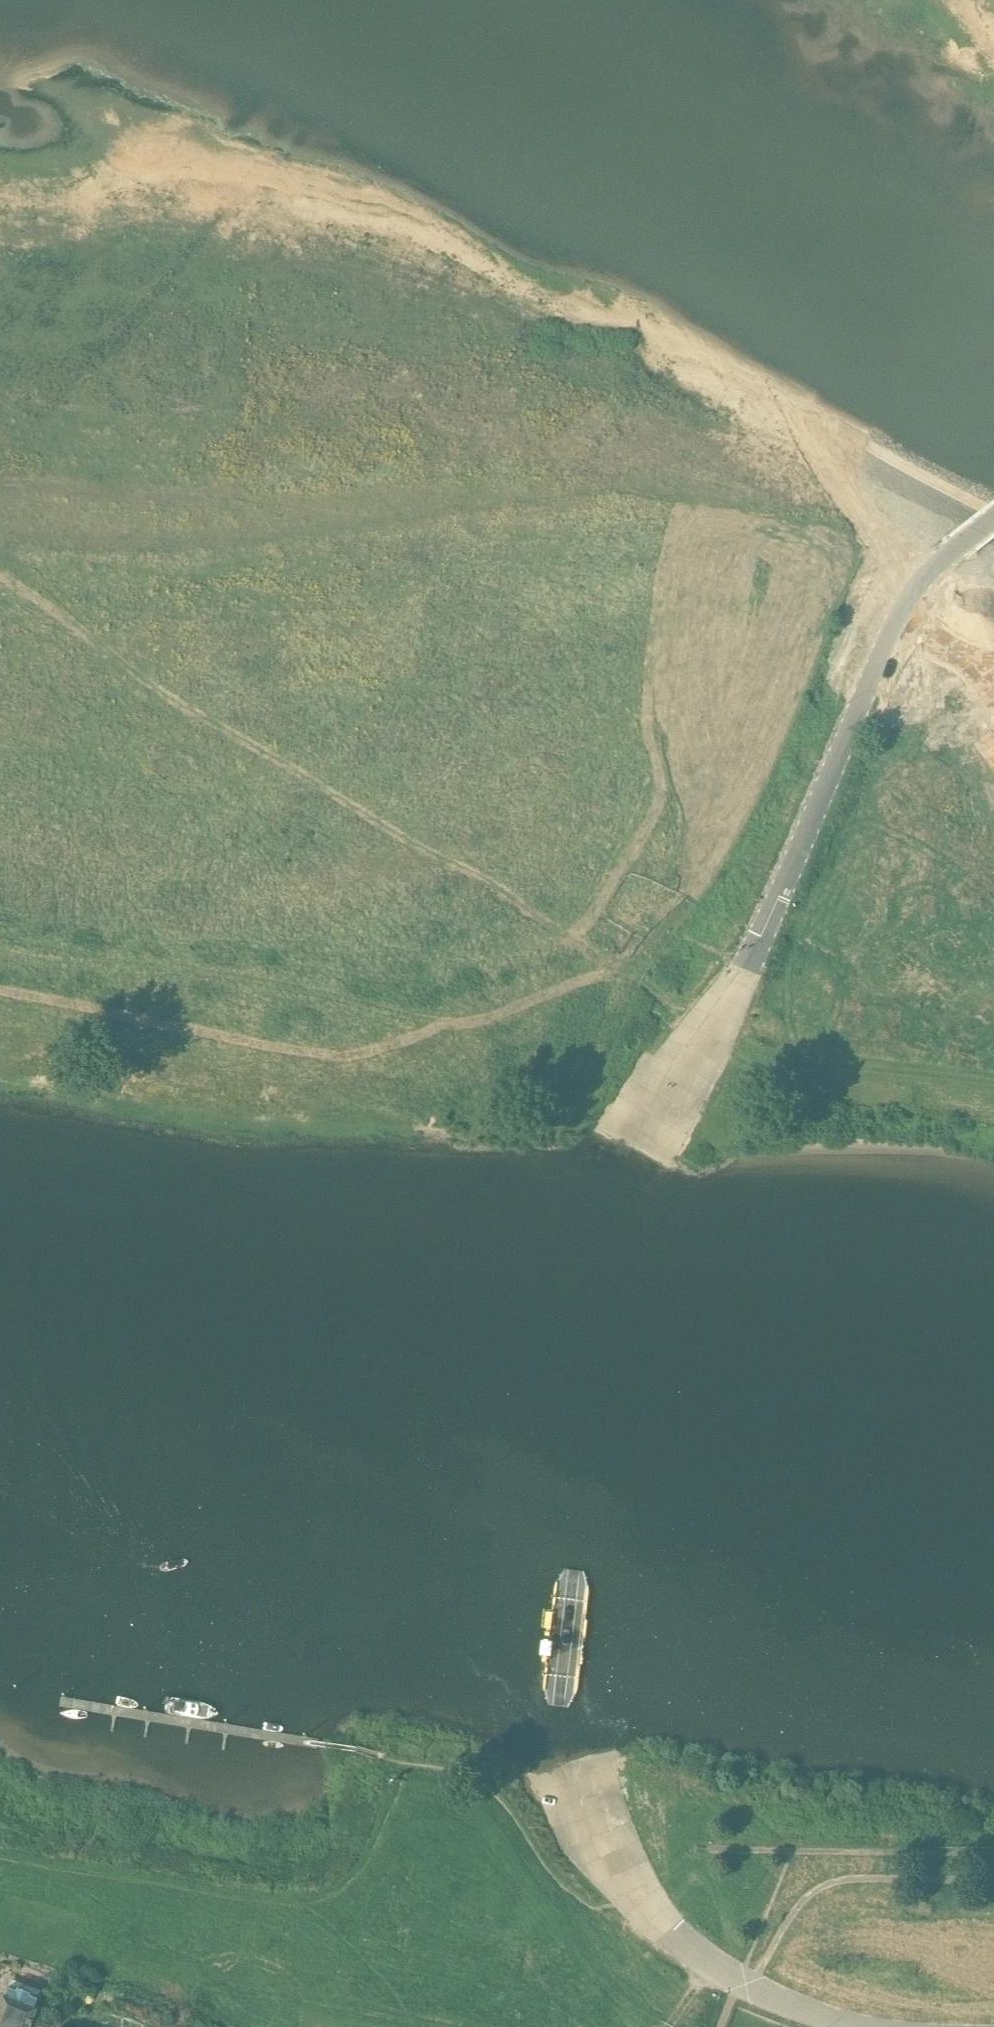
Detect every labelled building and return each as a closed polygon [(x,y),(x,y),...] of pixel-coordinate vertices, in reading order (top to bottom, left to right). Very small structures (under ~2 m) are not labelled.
[(34,2011),(32,2010),(36,2001),(39,1991),(10,1980),(6,1989),(3,1999),(1,1998),(0,1999),(0,2026),(28,2026),(34,2011)]
